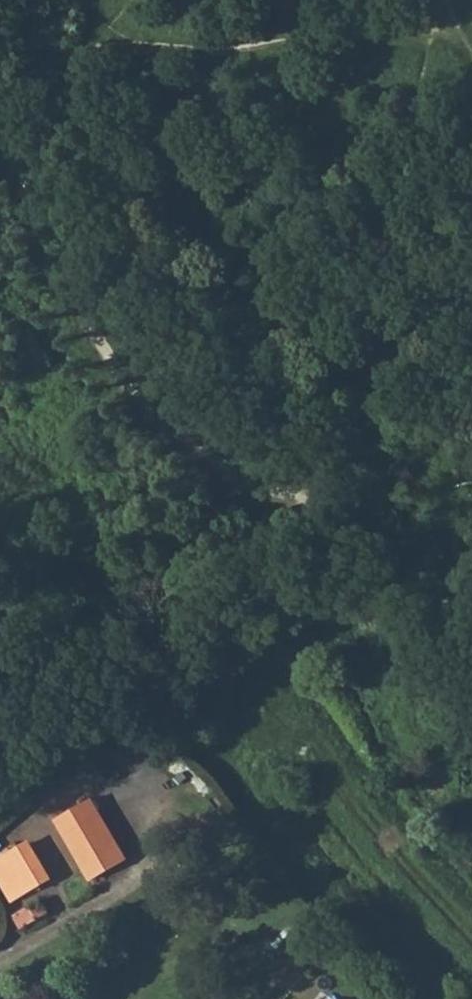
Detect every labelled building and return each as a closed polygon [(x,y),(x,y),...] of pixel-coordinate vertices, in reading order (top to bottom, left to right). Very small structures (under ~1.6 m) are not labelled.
[(87,879),(125,857),(88,794),(51,816),(87,879)] [(39,880),(18,842),(0,852),(0,879),(9,896),(39,880)]
